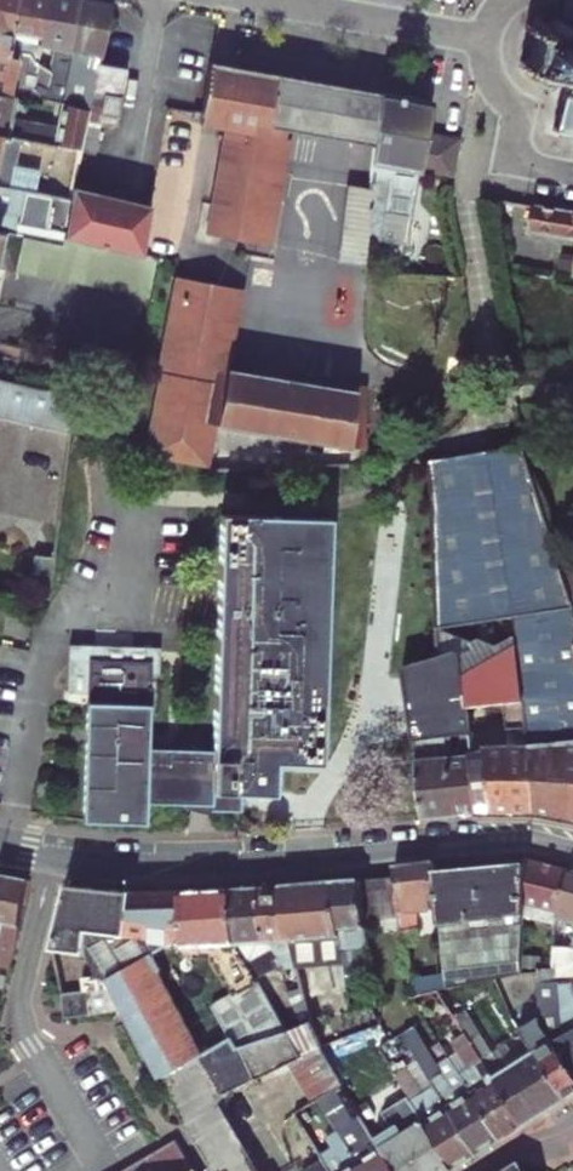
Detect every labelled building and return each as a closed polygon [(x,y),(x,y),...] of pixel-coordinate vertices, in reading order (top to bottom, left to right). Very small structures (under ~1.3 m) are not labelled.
[(8,56),(43,95),(43,96),(52,92),(51,74),(49,71),(48,71),(47,71),(36,64),(33,60),(31,58),(29,54),(27,53),(6,47),(16,0),(0,0),(0,55),(8,56)] [(48,0),(16,0),(6,47),(27,53),(29,54),(39,47),(48,0)] [(39,47),(55,50),(48,71),(49,71),(51,74),(52,92),(43,96),(42,100),(64,105),(65,105),(65,99),(68,76),(71,49),(67,49),(77,0),(48,0),(39,47)] [(97,64),(108,0),(77,0),(67,49),(71,49),(80,51),(76,78),(80,78),(76,107),(90,109),(91,103),(97,64)] [(572,25),(570,25),(570,31),(563,30),(564,27),(563,23),(561,20),(558,18),(554,18),(551,19),(549,22),(547,25),(547,27),(541,26),(543,19),(535,18),(533,24),(527,23),(526,31),(533,32),(529,59),(522,58),(520,66),(527,67),(526,75),(533,76),(533,74),(536,74),(540,84),(552,87),(560,79),(565,86),(557,124),(554,123),(553,130),(562,131),(561,136),(566,137),(567,132),(572,133),(572,137),(572,138),(572,24),(572,25)] [(68,76),(76,78),(80,51),(71,49),(68,76)] [(10,96),(42,103),(42,100),(43,96),(43,95),(8,56),(0,55),(0,94),(10,96)] [(279,71),(214,59),(203,121),(225,125),(205,230),(254,240),(263,194),(242,191),(255,121),(272,124),(279,71)] [(130,70),(97,64),(91,103),(106,105),(103,122),(121,125),(130,70)] [(272,124),(286,127),(373,143),(377,90),(279,71),(272,124)] [(420,170),(424,133),(429,99),(377,90),(373,143),(370,185),(367,241),(410,245),(420,170)] [(50,144),(54,126),(6,116),(10,96),(0,94),(0,134),(50,144)] [(56,146),(83,151),(90,109),(76,107),(71,105),(65,105),(64,105),(56,146)] [(190,175),(201,115),(170,110),(159,170),(190,175)] [(242,191),(263,194),(272,124),(255,121),(242,191)] [(286,127),(272,124),(263,194),(265,195),(257,240),(271,243),(291,138),(283,136),(286,127)] [(458,139),(424,133),(420,170),(453,175),(458,139)] [(75,199),(76,189),(83,151),(56,146),(50,144),(0,134),(0,184),(75,199)] [(367,241),(370,185),(350,181),(338,277),(364,279),(367,241)] [(32,235),(67,243),(68,238),(75,199),(0,184),(0,228),(9,230),(32,235)] [(151,205),(76,189),(75,199),(68,238),(143,253),(151,205)] [(537,205),(533,232),(572,238),(572,211),(537,205)] [(0,228),(0,273),(9,230),(0,228)] [(67,243),(32,235),(25,268),(70,278),(70,274),(156,292),(162,257),(143,253),(68,238),(67,243)] [(228,315),(233,286),(179,275),(161,375),(163,375),(147,468),(212,467),(219,425),(211,425),(219,382),(193,377),(205,312),(228,315)] [(231,367),(246,288),(233,286),(228,315),(205,312),(193,377),(219,382),(211,425),(219,425),(231,367)] [(249,288),(246,288),(231,367),(235,367),(249,288)] [(351,441),(356,389),(235,367),(231,367),(219,425),(290,437),(287,452),(306,456),(308,439),(351,446),(351,441)] [(71,432),(75,395),(0,378),(0,416),(71,432)] [(361,443),(367,383),(356,382),(356,389),(351,441),(361,443)] [(517,644),(561,617),(572,614),(572,600),(561,561),(524,444),(429,462),(436,477),(441,628),(514,617),(517,644)] [(276,757),(322,758),(331,514),(221,510),(213,727),(149,725),(151,666),(158,666),(159,631),(71,627),(69,670),(89,671),(83,817),(145,819),(146,799),(165,799),(171,799),(171,801),(173,801),(174,793),(190,794),(190,807),(223,808),(223,787),(274,789),(276,757)] [(561,561),(572,600),(572,561),(561,561)] [(480,813),(539,813),(572,820),(572,614),(561,617),(517,644),(487,663),(464,678),(468,707),(505,702),(508,728),(509,728),(511,745),(473,750),(474,756),(480,813)] [(487,663),(485,644),(441,628),(442,656),(458,651),(461,653),(464,678),(487,663)] [(409,668),(417,741),(447,738),(471,735),(468,707),(464,678),(461,653),(458,651),(442,656),(409,668)] [(447,738),(417,741),(426,819),(456,815),(450,759),(447,738)] [(480,813),(474,756),(450,759),(456,815),(480,813)] [(171,799),(165,799),(173,806),(181,808),(190,809),(190,807),(190,794),(174,793),(173,801),(171,801),(171,799)] [(558,917),(571,869),(527,857),(527,865),(525,903),(552,909),(551,916),(550,921),(543,934),(523,930),(521,967),(555,964),(554,948),(555,937),(557,922),(558,917)] [(396,876),(401,912),(439,907),(435,874),(434,862),(395,866),(396,876)] [(435,874),(439,907),(446,992),(521,976),(521,967),(523,930),(525,903),(527,865),(435,874)] [(571,869),(558,917),(572,921),(572,869),(571,869)] [(29,878),(0,873),(0,950),(1,950),(0,952),(0,966),(11,969),(15,953),(29,878)] [(401,912),(396,876),(379,877),(384,918),(402,917),(401,912)] [(384,918),(379,877),(360,879),(366,920),(384,918)] [(373,971),(366,920),(360,879),(333,881),(342,949),(354,947),(358,973),(373,971)] [(333,881),(283,886),(289,925),(297,958),(301,972),(304,987),(307,998),(331,993),(335,988),(341,991),(347,989),(342,949),(333,881)] [(131,892),(69,885),(55,946),(57,953),(91,950),(88,941),(90,930),(127,933),(131,892)] [(289,925),(283,886),(259,887),(265,925),(271,941),(279,942),(284,955),(278,957),(282,966),(288,964),(286,960),(297,958),(289,925)] [(265,925),(259,887),(230,889),(243,941),(248,943),(262,975),(282,966),(278,957),(284,955),(279,942),(271,941),(265,925)] [(191,935),(193,944),(213,944),(224,969),(232,966),(243,992),(263,979),(262,975),(248,943),(243,941),(230,889),(181,892),(183,935),(191,935)] [(88,941),(91,950),(100,975),(85,980),(86,992),(114,990),(127,1013),(159,1078),(236,1040),(220,1007),(178,940),(183,935),(181,892),(152,893),(131,892),(127,933),(90,930),(88,941)] [(413,929),(404,930),(405,938),(414,937),(413,929)] [(570,941),(555,937),(554,948),(568,948),(570,941)] [(572,1072),(572,1010),(559,1011),(556,975),(572,974),(572,948),(568,948),(554,948),(555,964),(555,969),(538,973),(542,1025),(542,1026),(572,1072)] [(288,964),(282,966),(287,979),(293,976),(288,964)] [(287,979),(292,991),(304,987),(301,972),(293,976),(287,979)] [(323,1045),(316,1028),(307,1032),(304,1024),(287,1032),(263,979),(243,992),(220,1007),(236,1040),(159,1078),(215,1170),(259,1170),(220,1104),(225,1096),(303,1058),(303,1055),(323,1045)] [(350,1012),(378,1005),(375,984),(348,991),(350,1012)] [(307,998),(304,987),(292,991),(304,1024),(307,1032),(316,1028),(312,1018),(307,998)] [(114,990),(86,992),(64,993),(68,1018),(127,1013),(114,990)] [(425,1018),(447,1005),(439,992),(413,998),(425,1018)] [(454,1017),(460,1026),(524,1126),(566,1101),(543,1067),(526,1076),(512,1084),(499,1064),(465,1011),(454,1017)] [(519,1020),(513,1023),(518,1031),(524,1027),(519,1020)] [(542,1025),(522,1037),(543,1067),(566,1101),(572,1097),(572,1072),(542,1026),(542,1025)] [(415,1026),(403,1032),(420,1060),(432,1053),(415,1026)] [(462,1076),(473,1093),(502,1140),(524,1126),(460,1026),(449,1034),(459,1051),(471,1069),(462,1076)] [(459,1051),(450,1057),(462,1076),(471,1069),(459,1051)] [(420,1060),(436,1086),(447,1079),(432,1053),(420,1060)] [(512,1084),(526,1076),(513,1057),(499,1064),(512,1084)] [(424,1122),(452,1170),(478,1154),(449,1107),(436,1114),(409,1065),(395,1073),(418,1113),(424,1122)] [(353,1098),(345,1084),(320,1099),(328,1113),(353,1098)] [(473,1093),(449,1107),(478,1154),(502,1140),(473,1093)] [(296,1113),(306,1131),(330,1116),(328,1113),(320,1099),(296,1113)] [(418,1113),(377,1137),(382,1147),(424,1122),(418,1113)] [(452,1170),(424,1122),(382,1147),(383,1149),(396,1170),(451,1170),(452,1170)] [(362,1170),(396,1170),(383,1149),(373,1154),(359,1132),(357,1133),(352,1124),(339,1131),(345,1142),(362,1170)] [(193,1168),(175,1137),(119,1170),(188,1170),(193,1168)] [(345,1142),(331,1151),(342,1170),(362,1170),(345,1142)] [(331,1151),(322,1156),(331,1170),(342,1170),(331,1151)] [(504,1170),(525,1170),(520,1161),(504,1170)]
